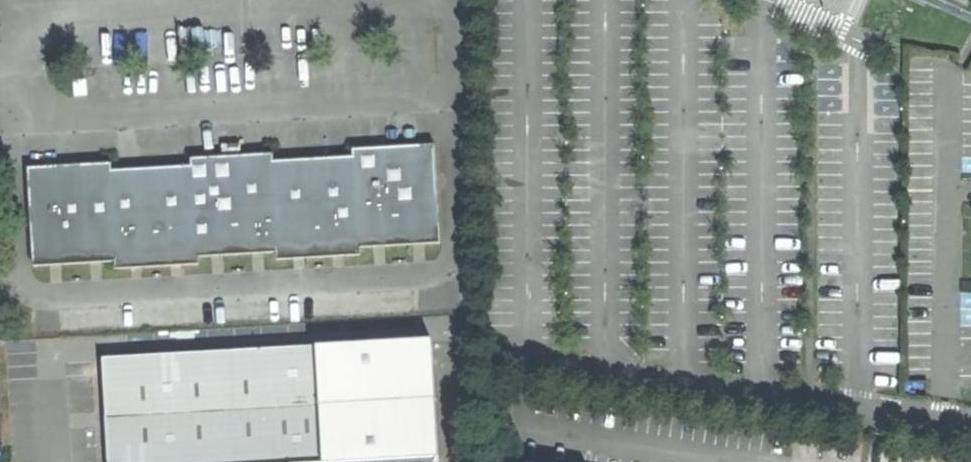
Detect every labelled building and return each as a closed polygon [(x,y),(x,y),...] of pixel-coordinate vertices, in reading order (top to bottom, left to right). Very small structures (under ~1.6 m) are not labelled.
[(111,163),(30,167),(32,206),(36,206),(36,218),(37,227),(33,227),(35,266),(49,266),(49,262),(63,262),(64,265),(91,263),(90,259),(101,259),(102,262),(118,261),(119,269),(130,269),(130,266),(143,265),(143,268),(171,267),(171,264),(185,263),(185,266),(198,265),(198,256),(211,255),(210,252),(224,252),(224,256),(247,255),(246,251),(260,250),(260,253),(278,252),(278,260),(292,259),(292,258),(332,256),(332,253),(345,253),(346,256),(362,255),(362,246),(374,246),(374,242),(387,241),(387,244),(410,243),(410,240),(426,239),(426,243),(439,242),(435,145),(349,149),(350,157),(274,161),(274,153),(241,155),(240,148),(221,149),(221,157),(191,158),(191,167),(111,171),(111,163)] [(109,461),(348,461),(346,432),(322,433),(318,347),(104,359),(107,419),(109,461)]
